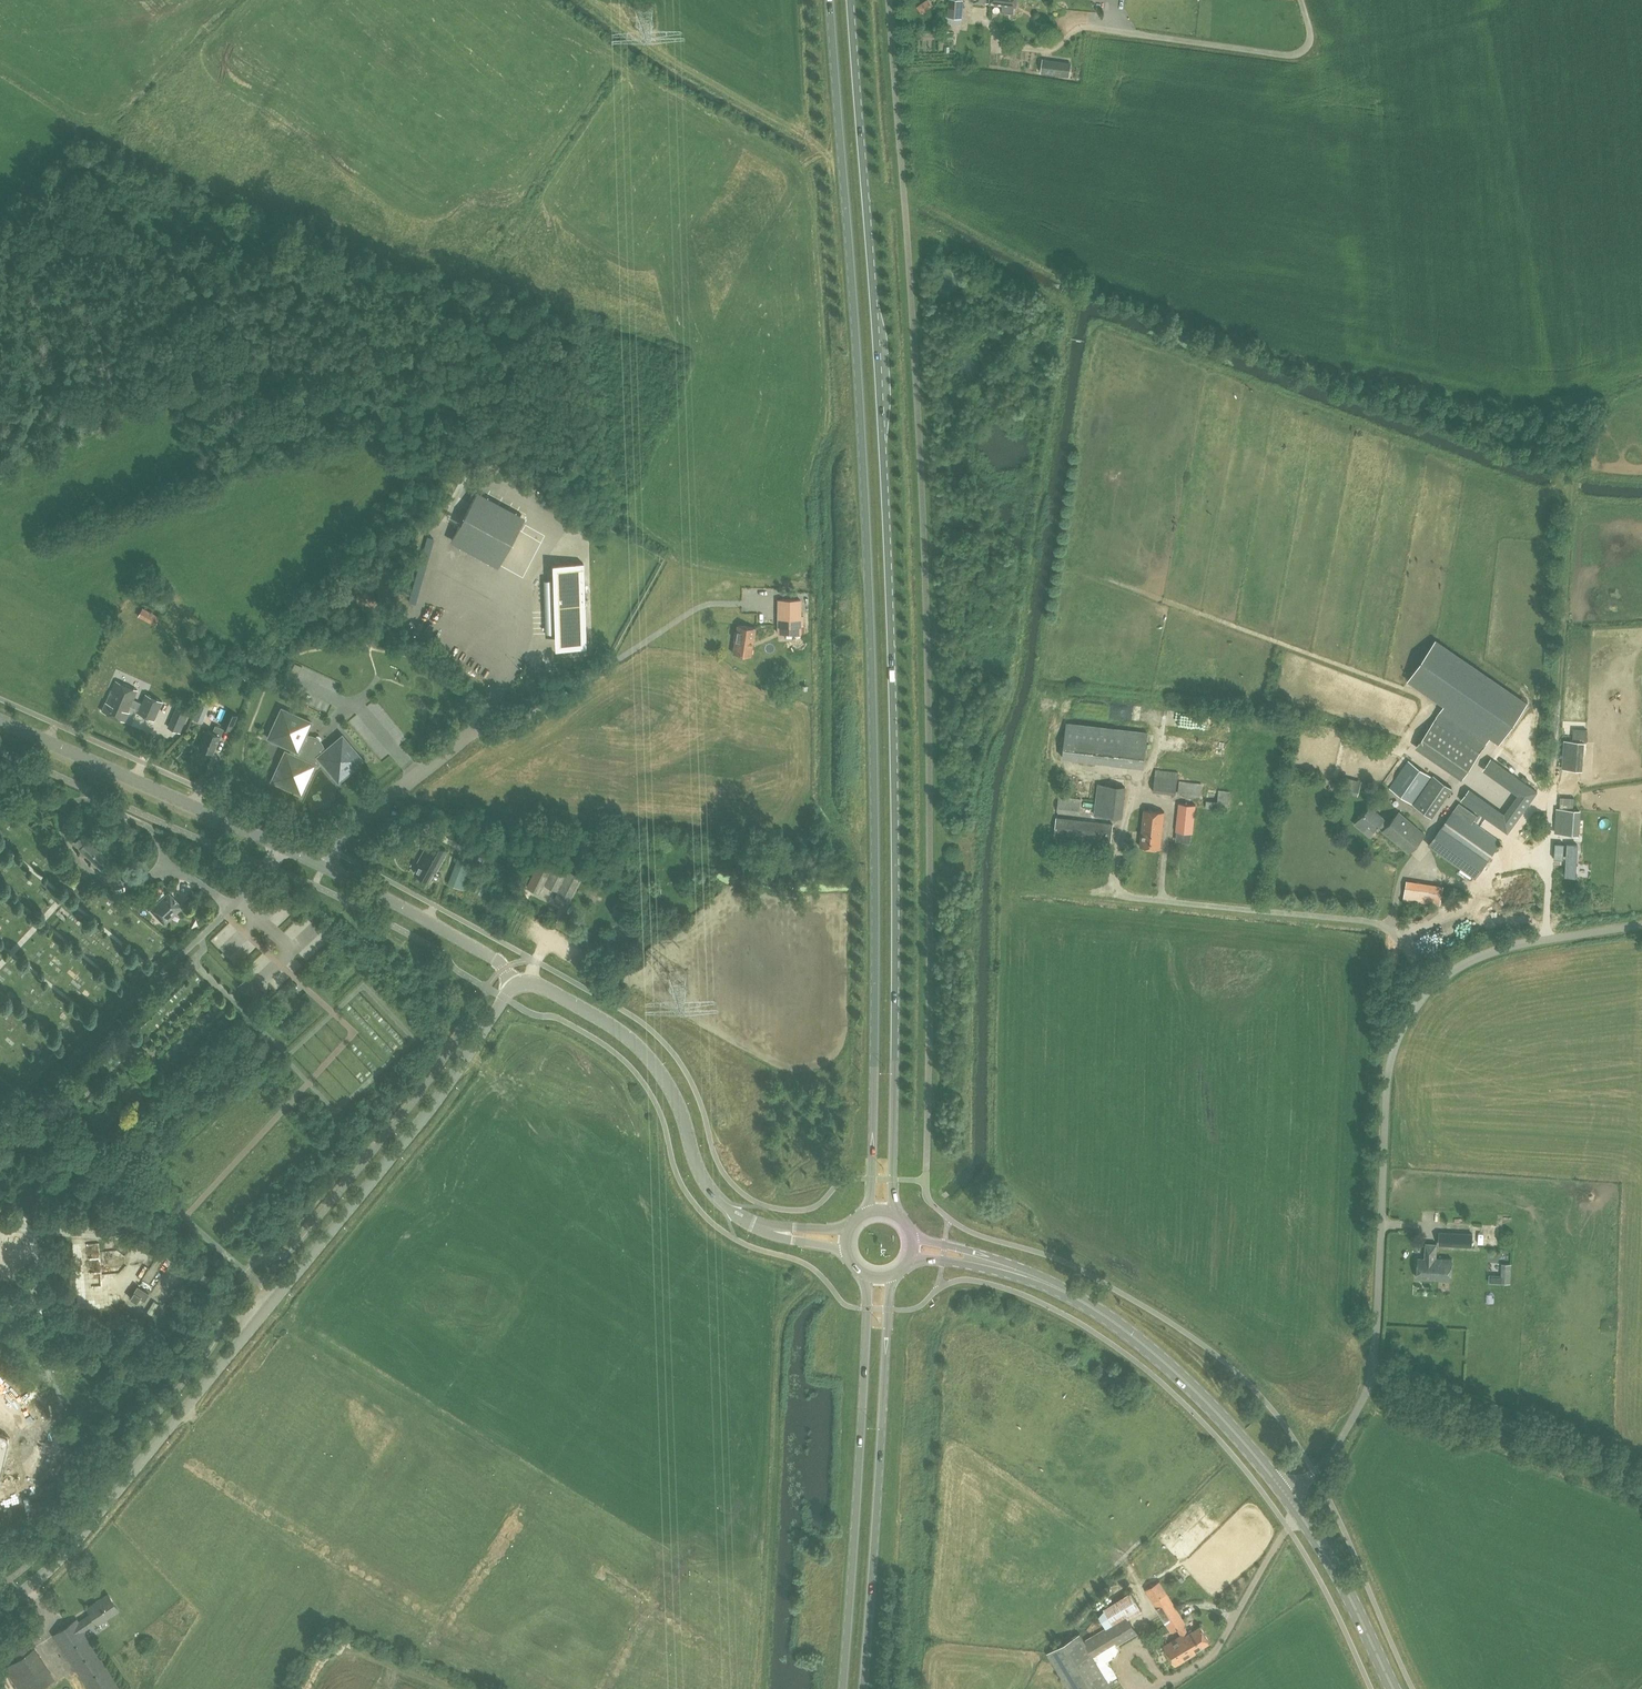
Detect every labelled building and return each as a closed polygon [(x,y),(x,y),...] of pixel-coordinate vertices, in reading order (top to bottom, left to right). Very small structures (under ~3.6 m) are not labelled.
[(923,16),(930,12),(927,8),(931,6),(927,0),(926,0),(917,6),(923,16)] [(947,22),(961,23),(961,17),(962,17),(964,0),(949,0),(947,15),(944,15),(943,21),(947,22)] [(1072,62),(1043,58),(1041,72),(1070,75),(1072,62)] [(465,484),(474,469),(466,465),(458,480),(465,484)] [(477,493),(452,539),(499,564),(524,518),(477,493)] [(596,541),(594,547),(604,550),(606,544),(596,541)] [(553,579),(544,580),(545,633),(555,633),(555,648),(586,648),(584,564),(552,564),(553,579)] [(800,631),(800,625),(800,600),(789,600),(789,613),(778,613),(778,633),(800,633),(800,631)] [(155,624),(159,616),(142,607),(138,615),(155,624)] [(733,653),(750,655),(754,626),(737,624),(733,653)] [(1445,703),(1432,722),(1417,744),(1463,776),(1491,735),(1500,741),(1526,703),(1435,640),(1408,678),(1445,703)] [(105,701),(101,710),(125,720),(129,711),(128,711),(132,702),(140,706),(139,708),(155,715),(163,696),(147,689),(143,698),(135,694),(137,688),(115,679),(106,701),(105,701)] [(201,723),(210,702),(201,698),(192,720),(201,723)] [(178,708),(172,721),(182,726),(188,712),(178,708)] [(273,726),(268,737),(291,748),(291,749),(291,750),(291,751),(291,752),(291,753),(285,750),(277,768),(276,771),(271,780),(301,794),(313,767),(314,767),(315,767),(315,766),(316,766),(317,766),(317,765),(318,765),(319,765),(319,764),(320,764),(320,763),(321,762),(321,761),(338,781),(348,773),(350,771),(363,760),(342,735),(324,750),(324,749),(324,747),(323,746),(323,744),(322,743),(321,742),(320,740),(321,740),(321,739),(321,738),(321,737),(321,736),(320,736),(319,735),(318,735),(317,735),(316,735),(316,736),(315,736),(314,736),(312,735),(311,735),(309,735),(308,734),(306,735),(305,735),(311,721),(310,721),(281,708),(276,720),(274,723),(273,726)] [(232,730),(238,715),(226,710),(220,725),(232,730)] [(387,727),(394,720),(391,716),(383,723),(387,727)] [(1066,722),(1063,757),(1144,767),(1148,731),(1066,722)] [(388,728),(398,743),(404,739),(394,724),(388,728)] [(206,729),(199,746),(200,746),(199,748),(206,751),(207,749),(212,752),(223,728),(215,725),(212,732),(206,729)] [(367,737),(373,734),(370,727),(363,730),(367,737)] [(1584,762),(1585,751),(1569,751),(1568,762),(1584,762)] [(1491,758),(1482,770),(1517,795),(1504,813),(1469,788),(1460,800),(1508,834),(1516,822),(1530,803),(1538,792),(1491,758)] [(1389,787),(1413,803),(1432,775),(1408,759),(1389,787)] [(1153,791),(1176,794),(1178,771),(1155,769),(1153,791)] [(1450,788),(1432,775),(1413,803),(1431,815),(1450,788)] [(1347,776),(1343,791),(1358,795),(1362,780),(1347,776)] [(1179,780),(1177,794),(1200,796),(1201,783),(1179,780)] [(1122,818),(1126,786),(1097,782),(1094,815),(1122,818)] [(1229,790),(1207,788),(1205,807),(1228,809),(1229,790)] [(1057,811),(1079,813),(1081,798),(1058,795),(1057,811)] [(1196,804),(1178,802),(1176,830),(1193,832),(1196,804)] [(1501,841),(1473,821),(1478,815),(1458,802),(1428,844),(1475,877),(1501,841)] [(1360,818),(1356,823),(1364,830),(1370,835),(1374,830),(1379,824),(1384,829),(1383,830),(1409,852),(1424,833),(1398,812),(1389,823),(1384,818),(1385,816),(1371,804),(1360,817),(1360,818)] [(1554,833),(1578,834),(1579,810),(1556,808),(1554,833)] [(1160,848),(1164,811),(1144,809),(1140,846),(1160,848)] [(1113,822),(1056,816),(1054,837),(1111,843),(1113,822)] [(434,821),(434,828),(443,829),(442,834),(453,835),(454,825),(454,823),(434,821)] [(474,828),(460,826),(459,833),(473,835),(474,828)] [(100,868),(108,860),(87,840),(86,841),(81,836),(75,842),(80,847),(79,849),(100,868)] [(1578,842),(1567,841),(1565,872),(1576,873),(1578,842)] [(420,862),(415,872),(428,880),(444,850),(431,842),(426,852),(427,852),(421,863),(420,862)] [(1417,854),(1424,861),(1434,851),(1427,844),(1417,854)] [(475,861),(479,863),(478,864),(482,866),(485,860),(481,858),(482,857),(478,855),(475,861)] [(462,888),(473,863),(458,857),(447,883),(462,888)] [(541,857),(527,886),(539,892),(544,883),(558,891),(554,900),(566,906),(581,877),(541,857)] [(1406,879),(1403,899),(1440,904),(1443,885),(1406,879)] [(264,914),(286,892),(279,885),(257,907),(264,914)] [(123,898),(128,903),(138,894),(133,888),(123,898)] [(163,923),(182,905),(168,891),(156,903),(153,900),(147,906),(163,923)] [(570,938),(572,938),(575,941),(578,937),(584,927),(578,924),(570,938)] [(261,979),(275,966),(269,959),(255,972),(261,979)] [(292,969),(297,974),(305,967),(300,962),(292,969)] [(275,982),(280,989),(292,981),(287,974),(275,982)] [(1439,1230),(1438,1244),(1472,1246),(1472,1232),(1439,1230)] [(1426,1243),(1425,1255),(1425,1257),(1418,1257),(1417,1277),(1434,1278),(1434,1279),(1451,1279),(1451,1258),(1436,1257),(1436,1243),(1426,1243)] [(1509,1283),(1510,1263),(1502,1263),(1501,1274),(1501,1282),(1509,1283)] [(144,1298),(148,1292),(138,1285),(130,1297),(136,1301),(140,1296),(144,1298)] [(1250,1413),(1246,1420),(1253,1424),(1257,1417),(1250,1413)] [(1159,1580),(1145,1589),(1171,1631),(1174,1630),(1177,1628),(1181,1634),(1178,1636),(1163,1645),(1175,1665),(1196,1652),(1195,1651),(1209,1642),(1200,1626),(1188,1633),(1183,1624),(1185,1623),(1159,1580)] [(1113,1623),(1084,1641),(1095,1658),(1112,1648),(1137,1632),(1129,1617),(1142,1610),(1131,1591),(1103,1607),(1113,1623)] [(78,1674),(88,1688),(125,1688),(84,1629),(96,1621),(97,1623),(118,1609),(108,1593),(87,1607),(90,1612),(79,1620),(77,1617),(51,1634),(78,1674)] [(1233,1608),(1242,1605),(1238,1597),(1230,1600),(1233,1608)] [(13,1660),(3,1666),(18,1688),(36,1688),(55,1676),(34,1646),(29,1648),(17,1631),(1,1642),(13,1660)] [(1047,1652),(1060,1674),(1067,1686),(1069,1688),(1113,1688),(1108,1681),(1117,1676),(1108,1660),(1116,1655),(1112,1648),(1095,1658),(1084,1641),(1079,1633),(1078,1634),(1047,1652)]
